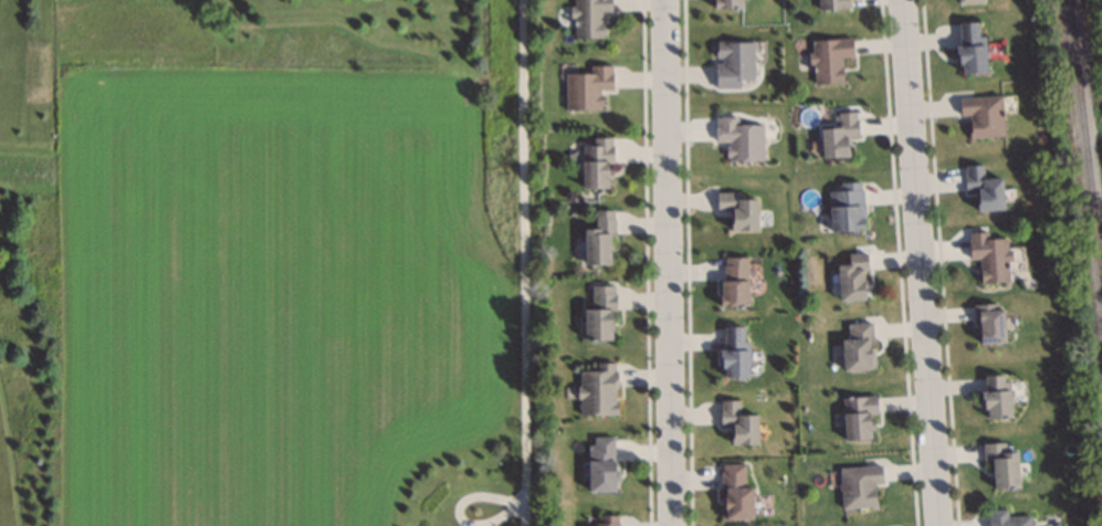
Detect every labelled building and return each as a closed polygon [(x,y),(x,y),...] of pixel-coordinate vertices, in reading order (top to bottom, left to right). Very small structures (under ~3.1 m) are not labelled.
[(611,14),(610,0),(573,0),(573,41),(603,40),(603,14),(611,14)] [(715,12),(742,12),(742,0),(715,0),(715,12)] [(847,0),(817,0),(818,13),(847,11),(847,0)] [(982,24),(956,26),(958,76),(984,75),(982,24)] [(841,61),(853,60),(852,41),(811,43),(813,88),(842,87),(841,61)] [(753,45),(716,45),(716,91),(743,91),(743,83),(753,83),(753,45)] [(565,75),(565,112),(602,112),(602,92),(612,92),(612,67),(590,67),(590,75),(565,75)] [(959,100),(960,118),(969,118),(970,140),(1003,138),(1001,98),(959,100)] [(821,131),(822,161),(849,160),(848,140),(858,140),(857,114),(838,115),(839,130),(821,131)] [(762,126),(738,127),(738,119),(715,119),(715,145),(727,145),(728,164),(763,163),(762,126)] [(612,139),(592,140),(592,146),(582,147),(582,190),(612,190),(612,139)] [(963,168),(964,193),(977,192),(978,213),(1003,213),(1002,180),(984,181),(984,167),(963,168)] [(864,233),(862,185),(840,186),(840,193),(829,193),(830,235),(864,233)] [(717,197),(717,213),(732,213),(732,234),(757,234),(757,197),(717,197)] [(584,231),(584,268),(613,268),(613,212),(596,212),(596,231),(584,231)] [(980,261),(981,286),(1009,285),(1007,239),(987,241),(987,234),(969,234),(970,261),(980,261)] [(838,267),(838,304),(866,303),(866,255),(848,256),(848,267),(838,267)] [(748,260),(722,260),(721,309),(748,309),(748,260)] [(584,310),(584,343),(614,343),(614,287),(591,287),(591,310),(584,310)] [(1003,306),(977,306),(978,345),(1004,345),(1003,306)] [(842,341),(843,374),(874,373),(873,325),(846,326),(847,341),(842,341)] [(748,329),(721,329),(721,381),(748,381),(748,329)] [(596,372),(578,373),(579,418),(617,417),(616,364),(596,365),(596,372)] [(983,421),(1010,421),(1010,378),(983,378),(983,421)] [(842,400),(844,443),(876,442),(874,399),(842,400)] [(758,418),(740,418),(740,403),(720,403),(720,429),(732,429),(732,449),(758,449),(758,418)] [(614,439),(589,439),(589,495),(614,495),(614,439)] [(992,464),(994,493),(1019,492),(1017,454),(1006,455),(1005,445),(983,446),(984,464),(992,464)] [(722,524),(750,524),(750,467),(722,467),(722,524)] [(839,471),(841,512),(876,510),(875,487),(882,486),(881,468),(839,471)] [(1032,518),(1007,519),(1007,512),(988,512),(989,525),(1032,525),(1032,518)]
